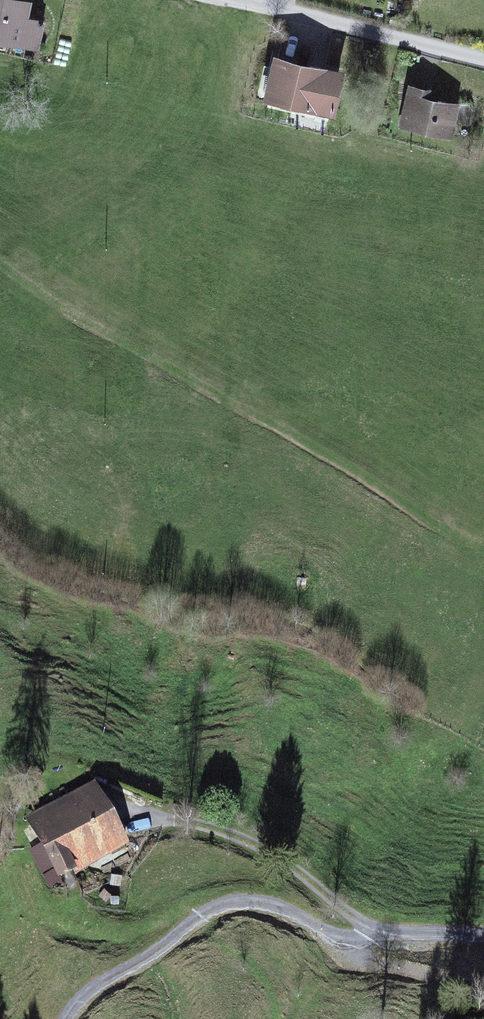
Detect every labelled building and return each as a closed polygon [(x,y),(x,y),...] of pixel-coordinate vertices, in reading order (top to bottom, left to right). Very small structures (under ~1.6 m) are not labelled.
[(30,0),(0,0),(0,32),(21,37),(30,0)] [(336,112),(343,71),(279,59),(271,101),(336,112)] [(452,138),(460,103),(412,92),(404,127),(452,138)] [(124,843),(102,801),(38,834),(60,876),(124,843)]
